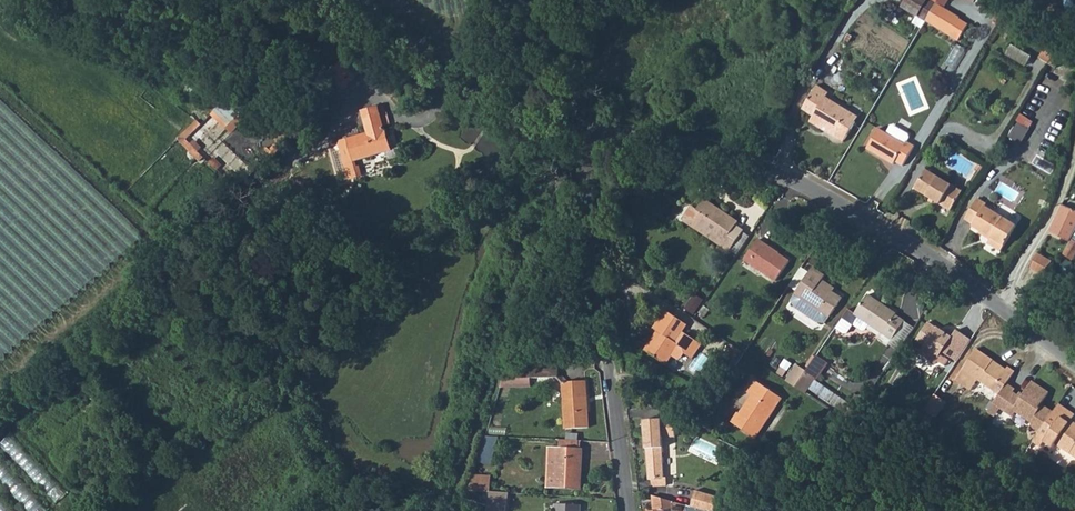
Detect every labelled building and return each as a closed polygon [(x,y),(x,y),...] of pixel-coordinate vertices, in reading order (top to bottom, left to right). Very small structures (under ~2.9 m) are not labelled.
[(936,5),(928,0),(907,0),(902,8),(925,23),(936,5)] [(959,19),(936,5),(925,23),(948,37),(959,19)] [(1039,59),(1049,66),(1059,49),(1049,43),(1044,50),(1039,59)] [(829,93),(818,86),(803,111),(813,117),(811,120),(834,134),(832,136),(843,144),(856,122),(845,115),(848,111),(826,98),(829,93)] [(226,102),(184,140),(228,188),(269,150),(226,102)] [(348,182),(364,179),(360,161),(392,154),(386,130),(384,131),(380,110),(364,114),(368,134),(339,140),(348,182)] [(1021,113),(1009,135),(1022,142),(1035,120),(1021,113)] [(867,149),(894,165),(895,162),(903,167),(914,148),(906,143),(908,139),(908,136),(893,128),(890,129),(886,135),(879,130),(867,149)] [(914,189),(951,211),(962,193),(926,171),(914,189)] [(737,222),(703,199),(694,214),(690,211),(684,222),(685,228),(694,233),(696,230),(698,226),(723,242),(720,246),(729,251),(742,231),(742,230),(735,225),(737,222)] [(1017,228),(985,208),(986,205),(977,200),(965,220),(973,225),(972,227),(991,239),(988,243),(1001,252),(1017,228)] [(1048,233),(1068,242),(1074,228),(1074,212),(1061,205),(1048,233)] [(698,226),(696,230),(720,246),(723,242),(698,226)] [(729,251),(736,255),(743,244),(749,235),(742,231),(729,251)] [(744,259),(776,280),(789,260),(757,239),(744,259)] [(1038,254),(1029,267),(1044,278),(1054,265),(1038,254)] [(796,293),(811,270),(803,265),(788,288),(796,293)] [(821,282),(823,278),(826,273),(814,265),(811,270),(796,293),(831,315),(843,296),(834,290),(821,282)] [(821,282),(834,290),(836,286),(823,278),(821,282)] [(898,311),(869,293),(856,313),(848,308),(836,327),(845,332),(848,332),(854,323),(863,329),(866,328),(871,322),(894,337),(906,319),(897,313),(898,311)] [(703,304),(695,299),(686,313),(694,318),(703,304)] [(690,334),(693,329),(672,314),(658,335),(662,338),(651,354),(673,368),(679,360),(682,363),(687,362),(691,357),(699,362),(709,347),(694,337),(692,341),(687,338),(690,334)] [(932,353),(937,356),(940,353),(947,358),(956,344),(926,323),(914,341),(932,353)] [(728,351),(741,360),(746,353),(733,344),(728,351)] [(971,390),(978,379),(994,390),(1000,394),(1007,383),(1015,370),(1008,365),(1005,370),(992,362),(993,360),(976,348),(956,380),(971,390)] [(720,363),(734,371),(741,360),(728,351),(720,363)] [(932,353),(929,358),(934,361),(936,359),(937,356),(932,353)] [(808,371),(798,387),(803,391),(808,393),(818,377),(819,378),(830,362),(818,355),(808,371)] [(789,381),(798,387),(808,371),(799,365),(789,381)] [(518,382),(518,375),(529,375),(529,381),(557,381),(557,370),(510,371),(510,382),(518,382)] [(994,403),(1014,416),(1017,412),(1032,421),(1033,425),(1040,430),(1052,410),(1041,403),(1048,391),(1030,379),(1022,393),(1020,396),(1016,394),(1011,391),(1013,388),(1007,383),(1000,394),(994,403)] [(733,421),(757,437),(784,398),(756,380),(748,391),(753,395),(746,406),(748,408),(743,415),(739,412),(733,421)] [(565,387),(565,433),(587,433),(587,387),(565,387)] [(934,395),(925,410),(910,433),(907,437),(917,443),(934,416),(933,416),(943,401),(934,395)] [(933,416),(936,417),(946,402),(943,401),(933,416)] [(1040,430),(1033,441),(1039,445),(1044,439),(1065,406),(1058,401),(1052,410),(1040,430)] [(1071,417),(1074,412),(1065,406),(1044,439),(1053,445),(1056,441),(1074,453),(1074,420),(1071,417)] [(641,420),(646,473),(646,478),(648,479),(652,479),(652,482),(653,483),(655,484),(659,485),(667,484),(667,476),(663,476),(661,436),(674,435),(673,425),(659,418),(641,420)] [(1,442),(40,484),(51,474),(12,432),(1,442)] [(484,437),(475,465),(490,468),(491,463),(481,461),(486,437),(484,437)] [(481,461),(491,463),(497,439),(486,437),(481,461)] [(556,447),(556,453),(581,453),(581,445),(556,443),(556,447)] [(762,457),(770,461),(773,453),(766,450),(762,457)] [(556,453),(547,453),(548,491),(556,491),(556,453)] [(556,453),(556,491),(577,491),(577,476),(581,476),(581,453),(556,453)] [(770,461),(782,467),(783,465),(786,459),(773,453),(770,461)] [(31,510),(46,510),(50,507),(0,456),(0,479),(31,510)] [(468,488),(492,491),(492,477),(472,475),(468,488)] [(483,505),(483,510),(501,510),(503,492),(492,491),(468,488),(466,497),(483,505)] [(0,492),(0,510),(18,510),(0,492)] [(644,510),(663,510),(662,500),(642,492),(644,510)] [(692,510),(714,510),(717,502),(694,493),(687,509),(692,510)] [(666,508),(674,510),(679,510),(681,507),(668,502),(666,508)]
